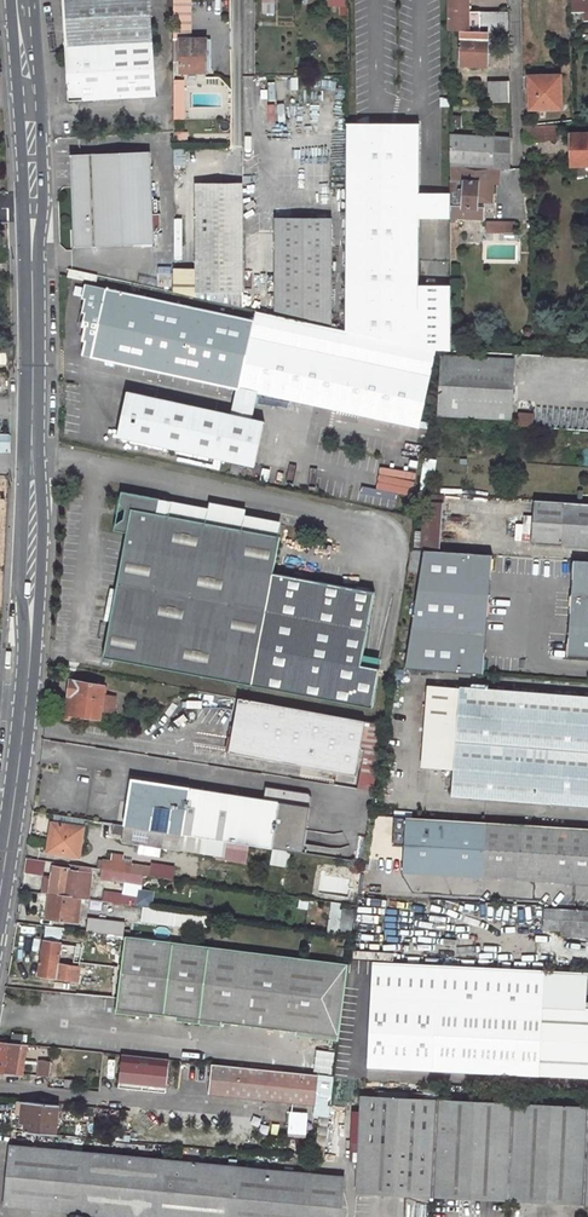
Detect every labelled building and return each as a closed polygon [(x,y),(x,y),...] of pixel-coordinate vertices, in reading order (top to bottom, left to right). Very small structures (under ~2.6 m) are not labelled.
[(68,101),(166,95),(169,95),(167,71),(169,71),(166,0),(62,0),(68,101)] [(264,12),(276,12),(276,0),(264,0),(264,12)] [(448,31),(460,31),(487,32),(508,32),(508,11),(470,12),(470,0),(448,0),(448,31)] [(572,13),(584,12),(584,21),(587,21),(587,0),(571,0),(572,13)] [(174,13),(174,23),(184,23),(184,14),(174,13)] [(179,38),(191,39),(191,14),(184,14),(184,23),(174,23),(174,38),(179,38)] [(470,66),(470,64),(487,64),(487,32),(460,31),(461,66),(470,66)] [(191,39),(179,38),(180,72),(207,71),(207,38),(191,39)] [(561,76),(529,77),(529,94),(533,94),(533,108),(561,108),(561,76)] [(509,81),(488,81),(489,102),(510,102),(509,81)] [(174,86),(174,116),(185,116),(184,86),(174,86)] [(420,124),(346,123),(345,329),(419,345),(419,288),(419,218),(419,193),(420,124)] [(536,141),(557,139),(556,127),(535,129),(536,141)] [(74,130),(57,131),(57,138),(74,137),(74,130)] [(449,134),(450,165),(496,167),(496,137),(449,134)] [(574,134),(574,165),(587,165),(587,134),(574,134)] [(496,137),(496,167),(511,168),(510,138),(496,137)] [(172,148),(172,165),(184,165),(185,148),(172,148)] [(150,153),(73,156),(76,246),(153,243),(150,153)] [(483,207),(479,207),(479,201),(483,202),(490,202),(490,183),(450,180),(450,193),(450,217),(483,219),(483,207)] [(450,193),(419,193),(419,218),(450,218),(450,217),(450,193)] [(174,292),(195,296),(209,299),(242,307),(242,197),(195,197),(195,269),(195,276),(174,276),(174,292)] [(277,217),(277,310),(294,314),(294,217),(277,217)] [(294,217),(294,314),(331,323),(331,218),(294,217)] [(516,222),(486,222),(486,233),(516,232),(516,222)] [(69,269),(67,277),(84,281),(85,273),(69,269)] [(242,307),(209,299),(207,311),(86,285),(83,299),(86,299),(83,313),(86,314),(83,327),(86,328),(83,342),(86,342),(84,356),(237,389),(259,394),(300,403),(358,415),(356,430),(416,444),(436,351),(257,312),(257,310),(242,307)] [(451,288),(419,288),(419,345),(441,350),(452,351),(451,288)] [(442,356),(438,415),(510,419),(514,360),(442,356)] [(259,394),(237,389),(231,415),(253,420),(259,394)] [(231,415),(128,393),(118,438),(255,468),(265,423),(253,420),(231,415)] [(300,403),(297,417),(356,430),(358,415),(300,403)] [(516,426),(532,426),(531,412),(516,413),(516,426)] [(159,499),(121,492),(119,503),(125,511),(123,519),(115,525),(114,531),(127,533),(104,660),(373,709),(380,668),(362,665),(375,592),(273,573),(280,537),(157,514),(159,499)] [(531,543),(587,547),(587,504),(534,500),(531,543)] [(423,501),(420,547),(440,549),(443,503),(423,501)] [(480,674),(490,555),(417,549),(407,668),(480,674)] [(569,561),(566,657),(587,658),(587,562),(569,561)] [(70,679),(69,695),(74,696),(73,703),(68,702),(66,714),(77,715),(101,719),(102,713),(104,695),(105,685),(70,679)] [(587,807),(587,696),(461,686),(460,687),(429,685),(426,721),(458,723),(454,769),(452,796),(551,804),(551,805),(587,807)] [(104,695),(102,713),(114,715),(117,697),(104,695)] [(239,698),(228,752),(355,775),(365,721),(239,698)] [(373,791),(384,725),(365,721),(355,775),(353,788),(373,791)] [(454,769),(458,723),(426,721),(423,767),(454,769)] [(131,778),(124,825),(164,831),(178,834),(273,848),(276,827),(280,801),(131,778)] [(53,815),(52,821),(83,826),(84,819),(53,815)] [(485,821),(405,817),(402,873),(482,877),(485,821)] [(54,836),(52,852),(80,856),(84,826),(83,826),(52,821),(50,836),(54,836)] [(485,821),(482,877),(587,883),(587,828),(485,821)] [(124,825),(121,842),(162,848),(164,831),(124,825)] [(276,827),(273,848),(296,852),(300,830),(276,827)] [(164,831),(162,848),(177,850),(178,834),(164,831)] [(247,849),(248,862),(266,861),(265,848),(247,849)] [(23,870),(41,876),(45,862),(27,857),(23,870)] [(103,859),(102,869),(103,870),(115,871),(127,873),(157,877),(159,870),(159,867),(103,859)] [(70,869),(70,870),(102,875),(103,870),(102,869),(71,865),(70,869)] [(77,897),(84,898),(85,890),(78,889),(78,887),(68,886),(70,870),(70,869),(53,866),(51,877),(49,894),(77,897)] [(159,870),(157,877),(166,878),(167,871),(159,870)] [(115,871),(114,880),(126,881),(127,873),(115,871)] [(42,893),(49,894),(51,877),(44,876),(42,893)] [(140,907),(138,921),(184,927),(185,913),(151,908),(153,891),(138,889),(137,895),(102,890),(100,901),(140,907)] [(77,897),(49,894),(46,920),(71,923),(74,923),(77,897)] [(340,912),(340,903),(329,903),(330,916),(337,915),(338,932),(351,931),(350,911),(340,912)] [(545,907),(544,911),(544,929),(544,933),(587,936),(587,910),(545,907)] [(528,911),(528,929),(544,929),(544,911),(528,911)] [(87,917),(85,930),(109,934),(110,920),(87,917)] [(45,925),(71,928),(71,923),(46,920),(45,925)] [(14,924),(14,938),(29,938),(29,925),(14,924)] [(350,964),(126,935),(117,1014),(152,1018),(152,1014),(176,1018),(176,1021),(222,1027),(223,1023),(296,1033),(296,1037),(339,1042),(350,964)] [(535,939),(533,968),(543,969),(551,969),(552,939),(535,939)] [(44,941),(38,974),(78,981),(80,967),(58,964),(61,943),(44,941)] [(372,960),(367,1066),(587,1077),(587,1008),(584,1008),(541,1006),(543,969),(533,968),(372,960)] [(551,969),(543,969),(541,1006),(584,1008),(586,971),(551,969)] [(27,1035),(12,1033),(11,1043),(21,1044),(26,1044),(27,1035)] [(16,1074),(21,1044),(11,1043),(0,1042),(0,1073),(16,1074)] [(21,1044),(16,1074),(23,1075),(28,1044),(26,1044),(21,1044)] [(313,1071),(332,1071),(332,1051),(313,1051),(313,1071)] [(167,1092),(170,1059),(123,1054),(120,1087),(167,1092)] [(39,1060),(38,1075),(49,1076),(51,1062),(39,1060)] [(212,1064),(210,1093),(316,1104),(318,1075),(212,1064)] [(357,1192),(587,1203),(587,1108),(362,1097),(357,1192)] [(26,1125),(25,1131),(56,1134),(59,1104),(23,1102),(21,1125),(26,1125)] [(5,1206),(123,1216),(340,1216),(344,1177),(11,1146),(5,1206)]
